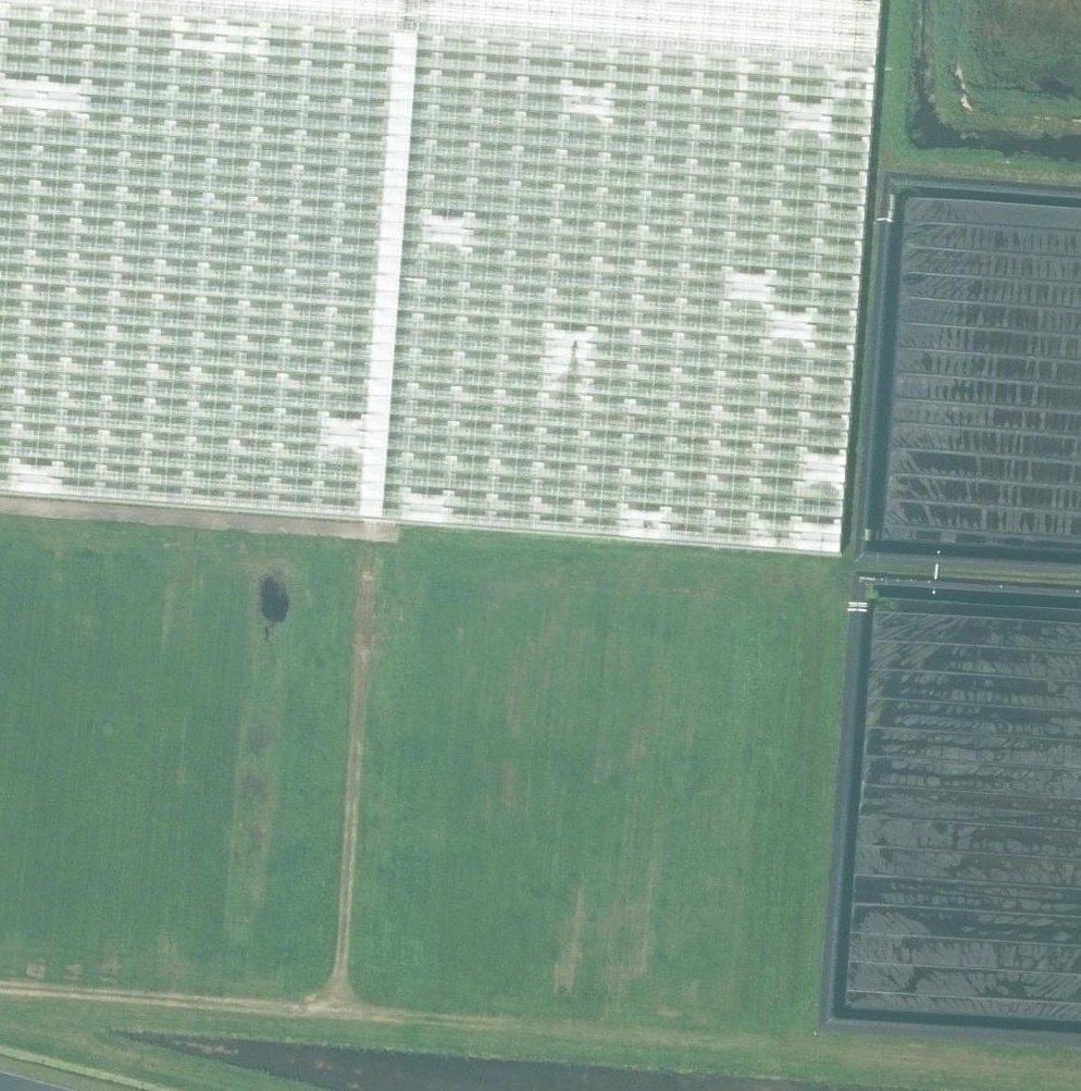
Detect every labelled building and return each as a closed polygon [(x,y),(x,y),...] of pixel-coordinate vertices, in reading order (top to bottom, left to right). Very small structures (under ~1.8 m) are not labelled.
[(840,557),(881,0),(0,0),(0,494),(840,557)] [(974,585),(937,582),(935,602),(925,602),(923,622),(913,587),(890,585),(889,585),(886,574),(872,578),(879,603),(877,629),(882,647),(902,641),(912,642),(940,634),(940,625),(955,626),(955,625),(951,612),(956,612),(958,594),(963,611),(962,618),(969,640),(971,617),(969,609),(980,606),(974,585)]
